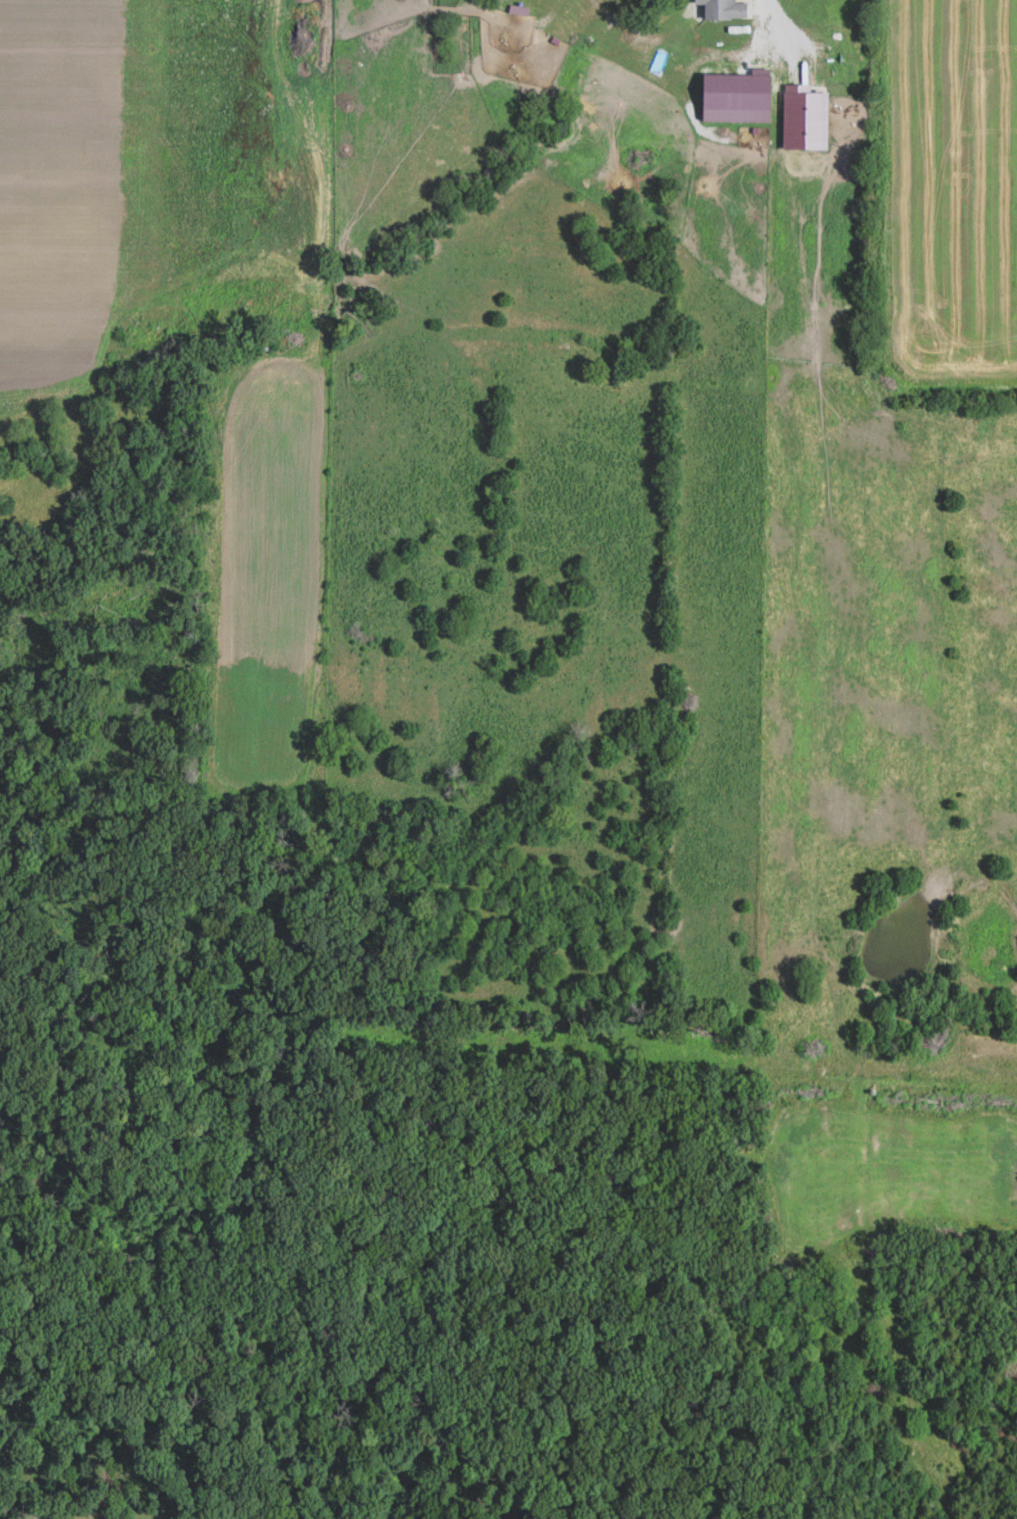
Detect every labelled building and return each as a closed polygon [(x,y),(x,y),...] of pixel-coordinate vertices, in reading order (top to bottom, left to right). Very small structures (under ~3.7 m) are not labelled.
[(751,1),(740,2),(740,0),(698,0),(699,5),(708,5),(708,20),(752,18),(751,1)] [(707,74),(707,121),(777,122),(777,75),(707,74)]
